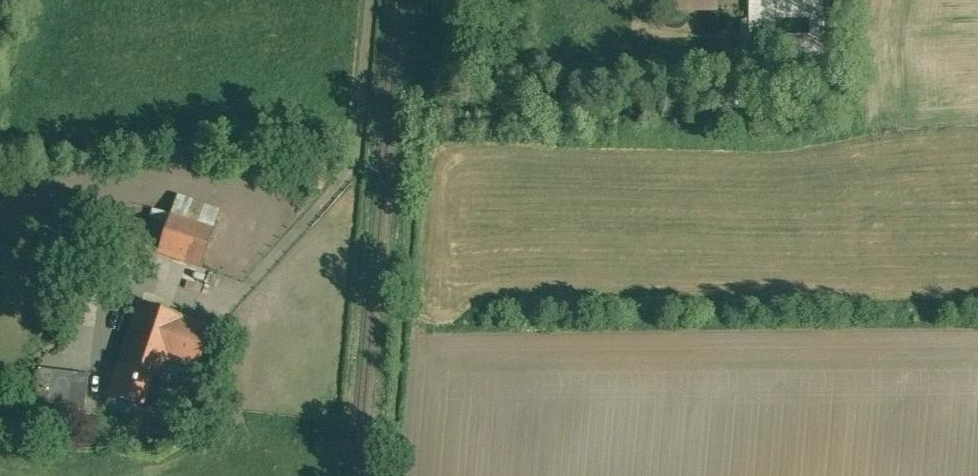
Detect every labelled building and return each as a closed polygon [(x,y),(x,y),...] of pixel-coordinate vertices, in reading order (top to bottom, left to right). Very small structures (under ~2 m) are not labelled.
[(677,9),(714,9),(714,0),(677,0),(677,9)] [(752,45),(824,46),(824,0),(812,0),(812,9),(812,27),(812,36),(773,36),(774,9),(774,0),(752,0),(752,45)] [(774,9),(812,9),(812,0),(774,0),(774,9)] [(812,9),(774,9),(774,27),(812,27),(812,9)] [(812,27),(774,27),(773,36),(812,36),(812,27)] [(220,213),(177,199),(172,214),(214,229),(220,213)] [(152,227),(131,220),(121,251),(137,256),(140,246),(159,252),(172,214),(158,210),(152,227)] [(214,229),(172,214),(159,252),(201,267),(214,229)] [(141,304),(130,334),(110,394),(133,402),(132,406),(159,415),(170,381),(164,379),(170,360),(184,318),(141,304)] [(213,328),(184,318),(170,360),(198,370),(213,328)] [(89,374),(42,369),(38,404),(85,409),(89,374)]
